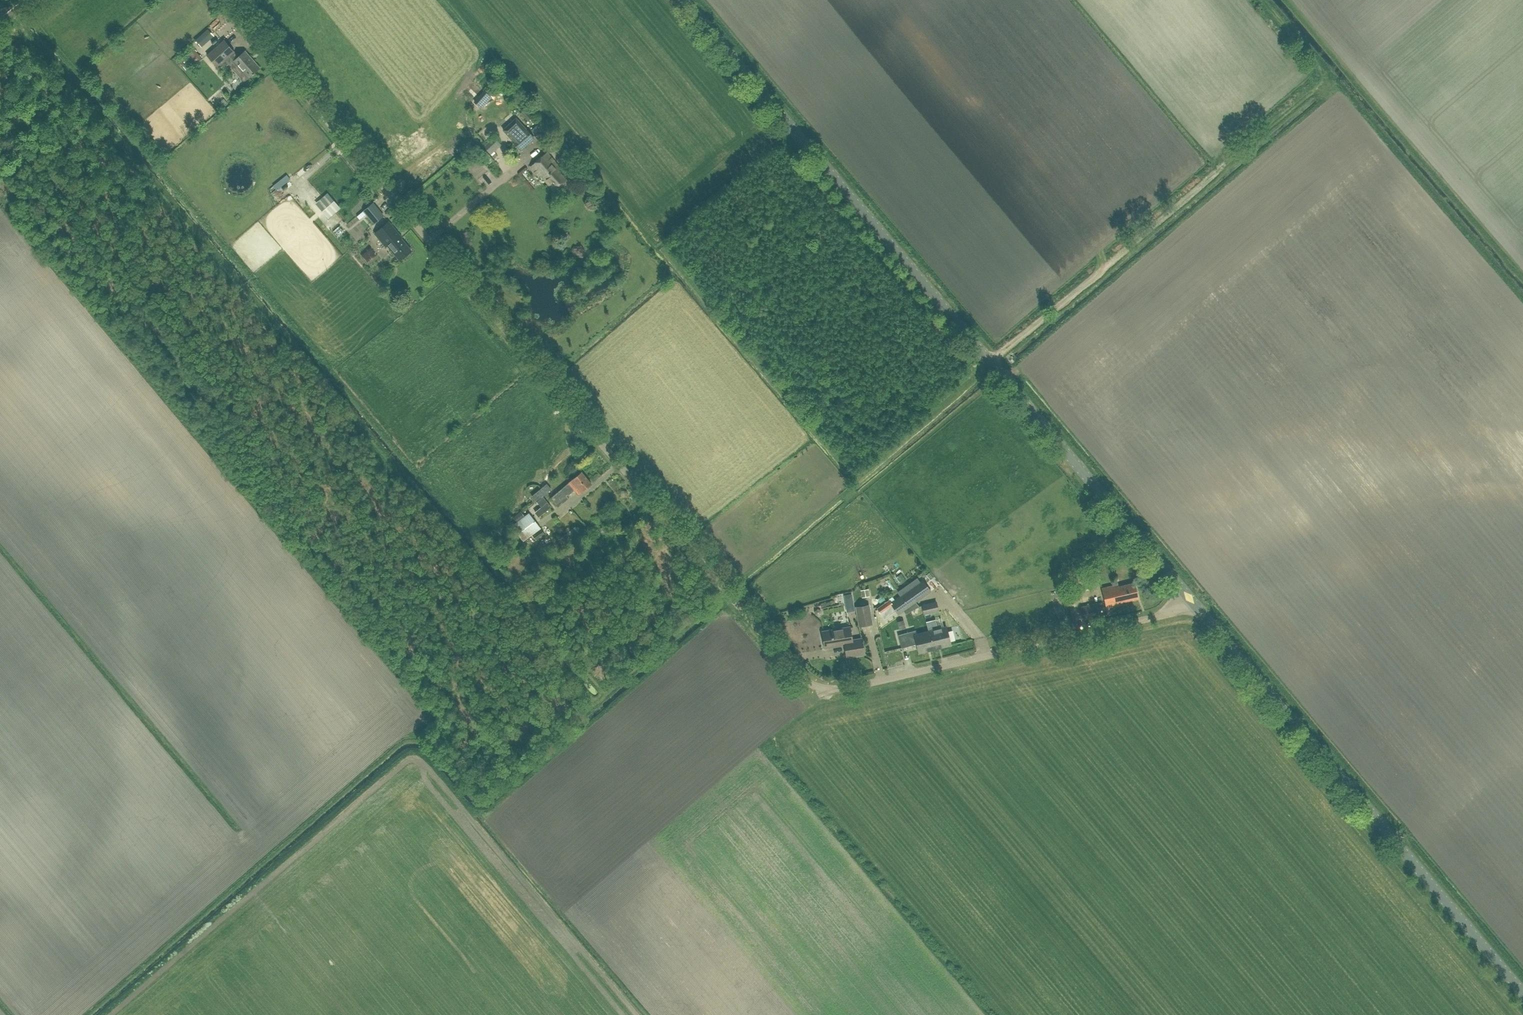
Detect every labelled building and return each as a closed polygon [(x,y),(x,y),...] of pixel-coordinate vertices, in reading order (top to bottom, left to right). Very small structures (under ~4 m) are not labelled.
[(199,44),(211,33),(207,29),(195,39),(199,44)] [(225,60),(229,64),(229,65),(243,81),(248,78),(260,68),(245,51),(238,57),(234,52),(223,40),(207,55),(217,67),(225,60)] [(193,48),(187,54),(195,62),(201,56),(193,48)] [(534,138),(526,129),(524,127),(525,127),(517,118),(503,129),(513,141),(512,141),(520,150),(534,138)] [(484,146),(491,154),(501,145),(494,137),(484,146)] [(531,170),(525,174),(529,180),(535,177),(531,170)] [(340,208),(328,193),(317,203),(325,212),(329,217),(340,208)] [(374,223),(383,216),(373,203),(364,211),(374,223)] [(400,260),(411,251),(399,236),(400,235),(389,222),(375,233),(387,246),(388,245),(400,260)] [(375,246),(367,250),(373,264),(381,260),(375,246)] [(591,484),(581,472),(550,498),(557,507),(569,498),(567,496),(574,490),(578,495),(591,484)] [(530,515),(513,528),(522,539),(539,526),(530,515)] [(543,532),(540,528),(531,534),(535,539),(543,532)] [(938,576),(928,582),(934,592),(944,587),(938,576)] [(877,608),(881,614),(892,605),(898,614),(930,591),(923,580),(891,603),(889,600),(877,608)] [(1122,601),(1138,598),(1134,582),(1118,586),(1117,584),(1101,588),(1106,607),(1122,603),(1122,601)] [(922,605),(924,614),(938,611),(936,602),(922,605)] [(1091,617),(1101,615),(1098,602),(1081,607),(1084,619),(1091,617)] [(855,606),(859,627),(872,624),(868,604),(855,606)] [(899,629),(905,627),(903,620),(897,622),(899,629)] [(937,628),(928,631),(933,649),(950,645),(950,642),(955,641),(952,630),(947,632),(946,626),(937,628)] [(847,657),(863,654),(861,638),(851,640),(849,627),(823,631),(825,647),(845,644),(847,657)] [(933,649),(928,631),(916,634),(915,631),(898,635),(901,647),(916,644),(919,653),(933,649)]
